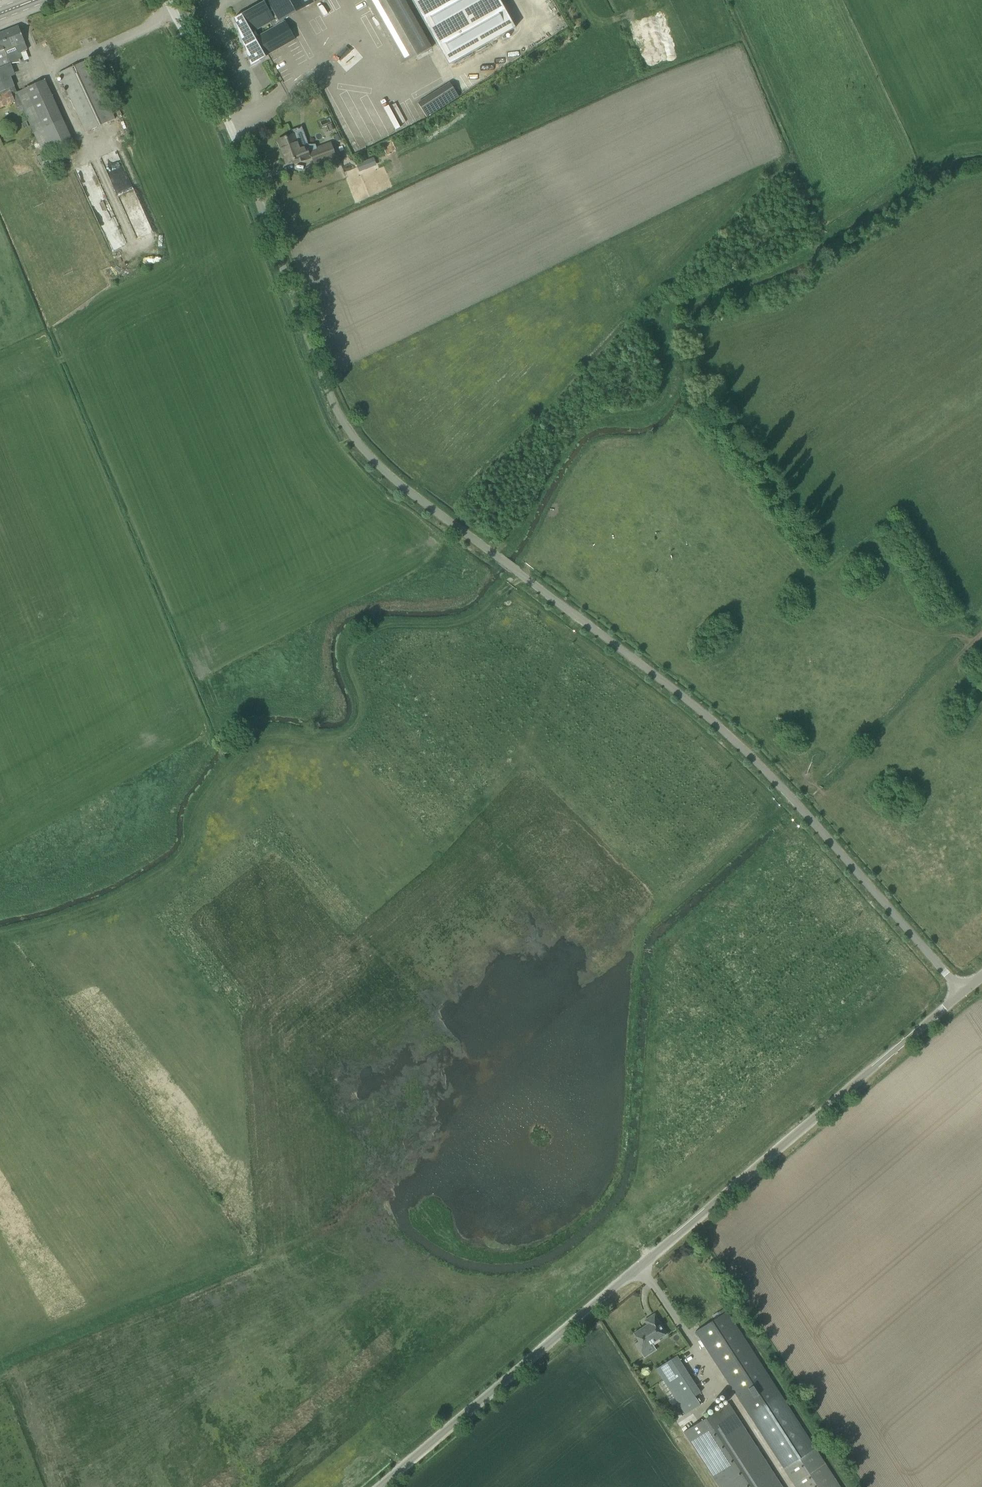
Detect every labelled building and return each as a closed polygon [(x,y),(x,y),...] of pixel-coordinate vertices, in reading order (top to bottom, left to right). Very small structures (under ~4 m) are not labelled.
[(295,39),(284,19),(315,2),(314,0),(266,0),(267,0),(264,2),(264,1),(233,19),(246,52),(248,51),(250,55),(247,56),(251,66),(266,57),(265,56),(295,39)] [(402,64),(432,48),(405,0),(366,0),(402,64)] [(448,65),(515,28),(499,0),(412,0),(448,65)] [(25,42),(18,26),(0,33),(0,67),(11,63),(22,62),(18,53),(27,50),(24,42),(25,42)] [(58,73),(85,132),(114,119),(87,60),(58,73)] [(15,103),(20,113),(24,112),(27,121),(21,123),(24,129),(30,126),(33,134),(63,121),(45,80),(16,93),(14,87),(15,86),(9,72),(0,75),(0,108),(15,103)] [(426,117),(459,96),(450,83),(417,103),(426,117)] [(294,135),(278,141),(286,162),(294,159),(295,163),(310,157),(306,147),(301,149),(296,134),(294,135)] [(317,149),(310,151),(312,156),(315,164),(334,157),(329,144),(317,149)] [(57,160),(52,150),(36,157),(40,167),(57,160)] [(368,160),(356,164),(358,170),(370,166),(368,160)] [(119,226),(104,233),(112,251),(127,244),(119,226)] [(795,1486),(840,1486),(726,1311),(695,1331),(795,1486)] [(634,1343),(639,1351),(667,1333),(654,1314),(644,1320),(647,1325),(633,1333),(638,1341),(634,1343)] [(676,1355),(656,1369),(685,1414),(699,1405),(693,1397),(700,1392),(676,1355)] [(728,1403),(683,1432),(719,1486),(782,1486),(728,1403)]
